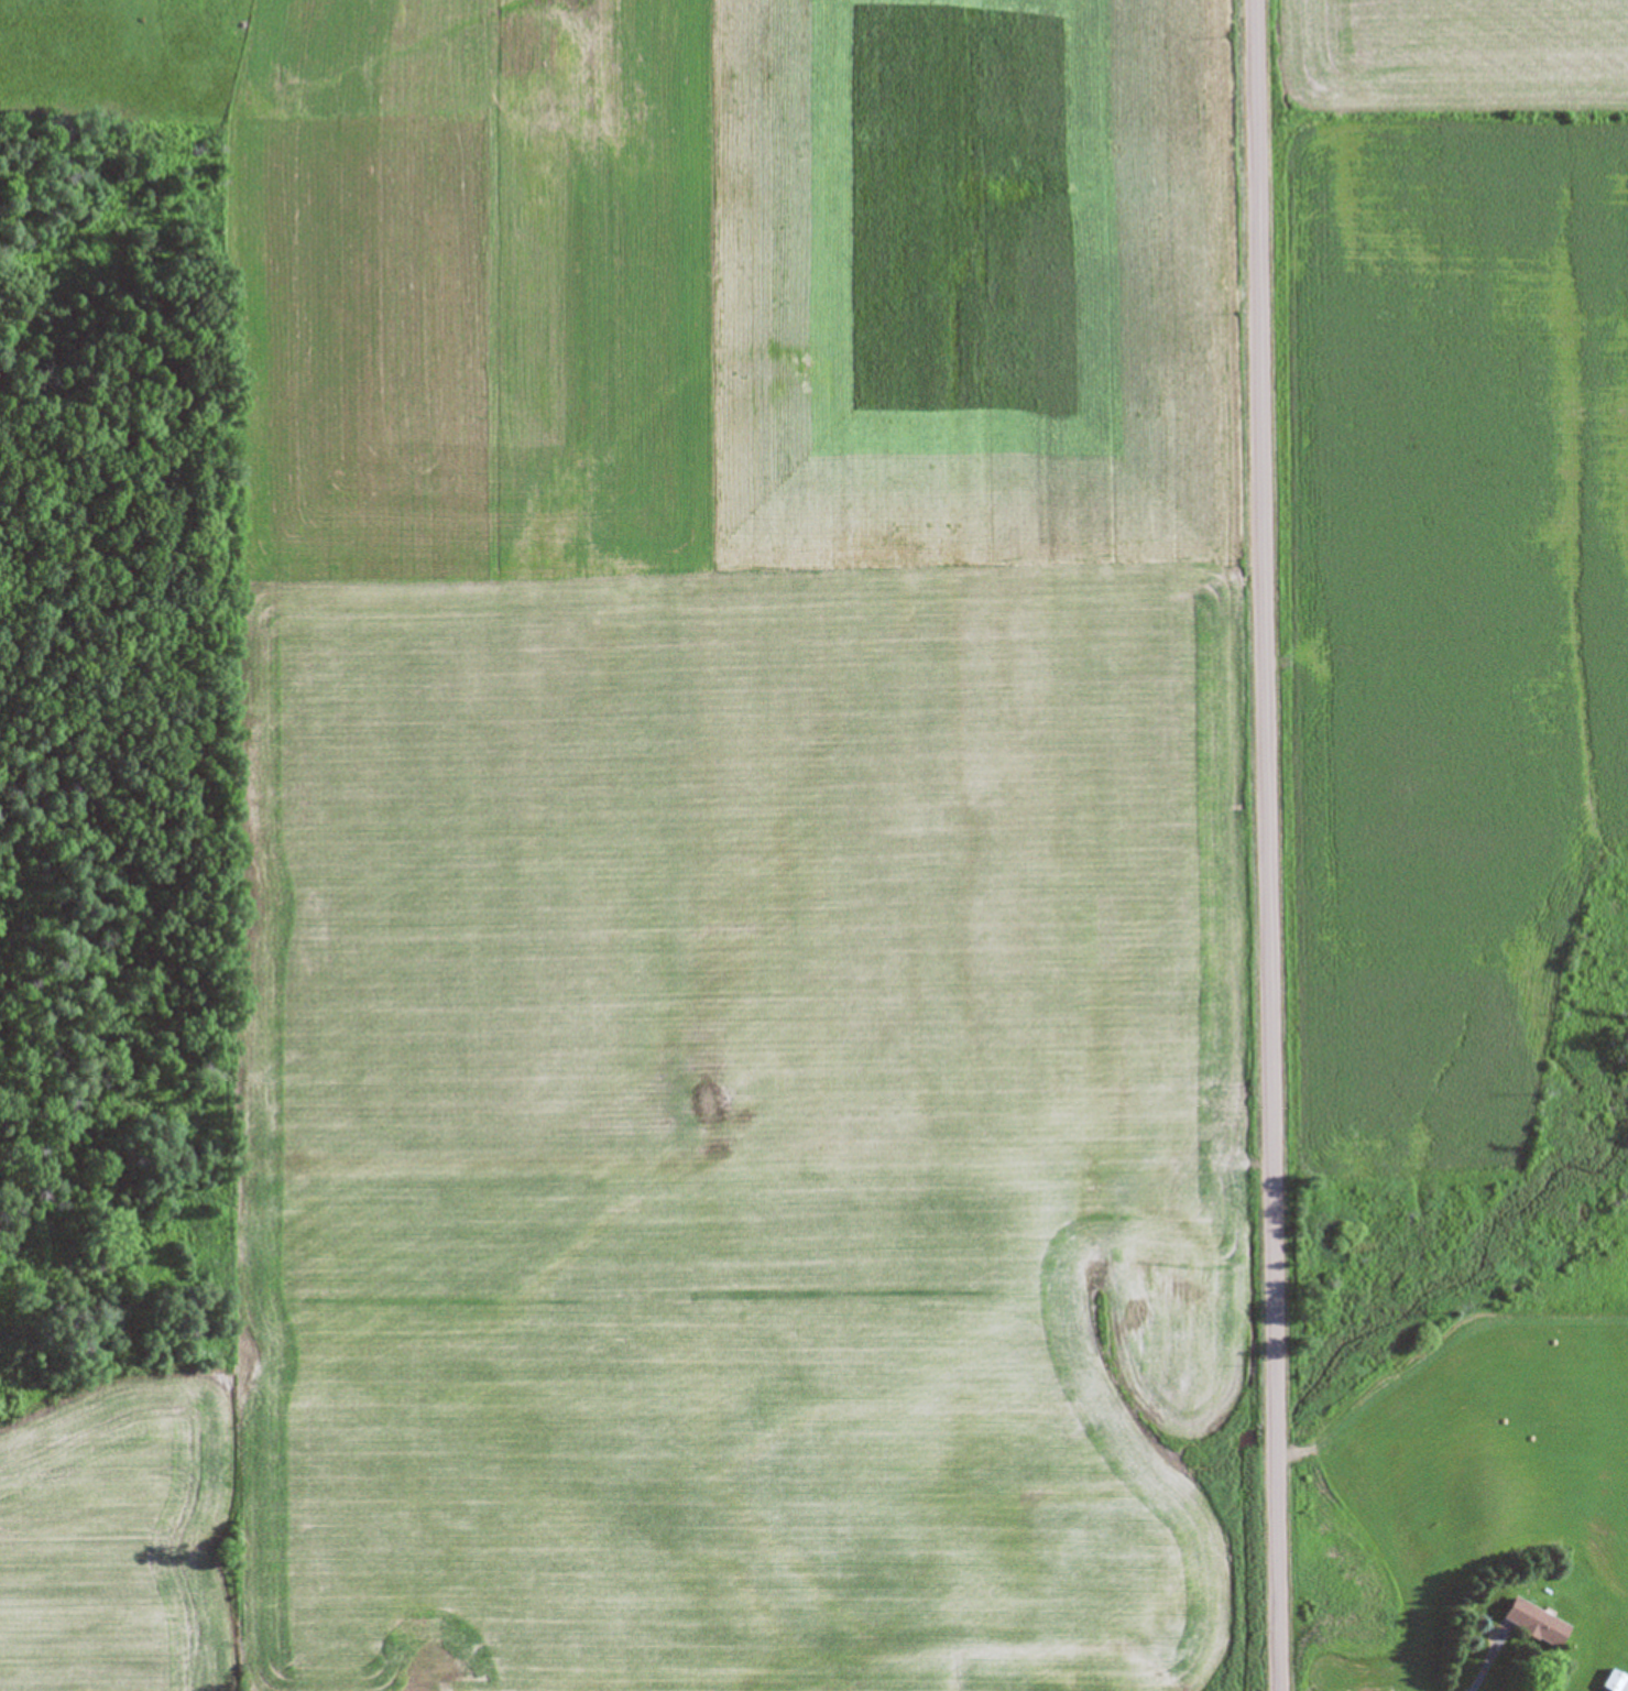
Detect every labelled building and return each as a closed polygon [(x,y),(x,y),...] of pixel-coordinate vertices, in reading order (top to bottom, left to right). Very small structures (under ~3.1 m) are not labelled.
[(1568,1630),(1509,1597),(1497,1620),(1555,1653),(1568,1630)] [(1627,1690),(1627,1682),(1608,1673),(1601,1690),(1627,1690)]
